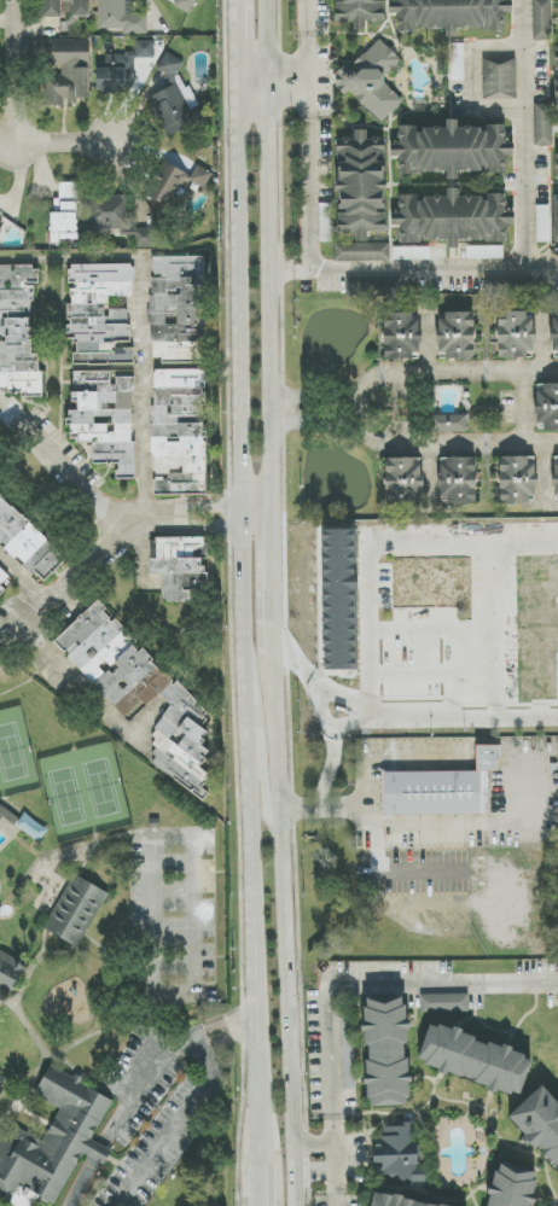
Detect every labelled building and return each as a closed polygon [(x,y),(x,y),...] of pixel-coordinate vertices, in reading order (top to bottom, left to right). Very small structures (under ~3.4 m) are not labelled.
[(61,18),(61,2),(73,2),(73,17),(89,17),(89,0),(43,0),(43,18),(61,18)] [(148,11),(138,11),(138,1),(125,1),(125,0),(98,0),(98,30),(120,30),(120,34),(147,35),(148,11)] [(191,11),(197,0),(167,0),(191,11)] [(335,0),(335,22),(353,22),(353,31),(366,31),(366,22),(383,22),(383,0),(335,0)] [(504,13),(512,13),(513,0),(506,0),(396,0),(396,2),(389,2),(389,14),(398,14),(398,32),(418,32),(418,29),(444,29),(444,37),(456,37),(456,29),(503,31),(504,13)] [(534,41),(552,41),(551,0),(533,0),(534,41)] [(403,101),(382,80),(401,61),(379,39),(349,70),(346,68),(331,83),(344,96),(349,91),(382,123),(403,101)] [(89,40),(55,40),(56,78),(43,78),(44,106),(64,106),(64,103),(78,103),(78,99),(90,99),(89,40)] [(154,41),(136,41),(136,54),(109,55),(110,69),(96,69),(97,91),(135,90),(134,59),(154,58),(154,41)] [(167,138),(204,121),(179,68),(181,68),(175,55),(159,62),(171,87),(148,98),(167,138)] [(483,100),(516,100),(515,60),(482,60),(483,100)] [(398,126),(398,139),(400,145),(390,145),(390,156),(399,156),(399,175),(419,175),(424,172),(447,172),(447,180),(458,180),(458,173),(505,173),(505,162),(503,156),(514,156),(514,143),(505,143),(505,132),(502,125),(487,125),(481,128),(457,128),(457,120),(446,120),(446,128),(428,128),(420,131),(418,127),(398,126)] [(337,234),(356,234),(356,244),(334,244),(335,261),(390,261),(390,243),(368,243),(368,233),(385,233),(385,159),(385,139),(367,139),(367,130),(354,130),(354,139),(337,139),(337,234)] [(213,174),(197,165),(189,180),(204,188),(213,174)] [(150,198),(169,207),(178,187),(195,194),(200,182),(163,166),(150,198)] [(50,244),(61,244),(61,239),(77,239),(77,183),(60,183),(60,200),(50,200),(50,244)] [(505,242),(506,224),(514,224),(514,212),(505,212),(505,195),(488,195),(488,198),(458,198),(458,189),(447,189),(447,197),(399,196),(399,214),(391,213),(391,226),(400,226),(400,242),(447,242),(447,249),(458,249),(458,242),(505,242)] [(130,196),(86,197),(88,232),(121,231),(121,236),(135,236),(135,248),(159,247),(159,229),(132,229),(130,196)] [(548,206),(536,206),(537,243),(549,243),(548,206)] [(208,362),(204,256),(152,258),(153,277),(150,277),(152,364),(208,362)] [(133,362),(133,346),(130,346),(129,309),(107,310),(107,298),(134,297),(133,264),(69,267),(71,305),(66,306),(68,341),(75,341),(76,364),(133,362)] [(41,355),(31,354),(33,283),(38,283),(39,267),(0,266),(0,393),(40,394),(41,355)] [(532,312),(497,312),(498,359),(533,358),(532,312)] [(384,360),(421,359),(420,313),(383,314),(384,360)] [(474,314),(437,315),(438,360),(474,359),(474,314)] [(206,495),(205,388),(207,388),(207,370),(153,370),(153,496),(206,495)] [(133,371),(73,371),(73,402),(79,402),(79,411),(68,411),(68,427),(70,427),(70,442),(93,442),(93,465),(117,465),(117,480),(133,480),(133,371)] [(557,431),(557,384),(535,384),(536,424),(544,423),(544,431),(557,431)] [(467,433),(466,415),(431,416),(431,434),(467,433)] [(535,504),(536,457),(500,457),(499,504),(535,504)] [(384,503),(421,505),(423,459),(386,458),(384,503)] [(447,505),(476,504),(476,458),(439,458),(440,497),(447,497),(447,505)] [(43,584),(66,559),(0,497),(0,544),(43,584)] [(354,529),(322,530),(324,671),(356,670),(354,529)] [(163,602),(190,602),(189,591),(204,591),(204,561),(206,561),(206,538),(150,538),(150,575),(163,575),(163,602)] [(0,568),(0,596),(5,590),(1,586),(9,577),(0,568)] [(52,643),(58,647),(124,719),(141,702),(147,706),(159,695),(161,697),(170,706),(150,738),(159,748),(149,765),(204,799),(208,794),(202,788),(209,777),(200,767),(209,752),(199,746),(207,734),(201,727),(208,714),(186,691),(173,683),(149,657),(131,646),(135,640),(122,632),(125,627),(114,620),(97,602),(52,643)] [(384,773),(384,816),(489,815),(488,772),(500,772),(499,746),(476,746),(476,772),(384,773)] [(14,827),(25,812),(6,798),(0,806),(0,816),(14,827)] [(17,827),(27,814),(48,831),(39,844),(17,827)] [(43,928),(75,876),(109,896),(77,949),(43,928)] [(13,998),(0,991),(0,948),(31,963),(13,998)] [(468,994),(421,995),(421,1012),(469,1012),(468,994)] [(366,1000),(363,1019),(368,1056),(365,1072),(370,1109),(406,1104),(410,1082),(405,1047),(408,1031),(403,995),(366,1000)] [(526,1093),(527,1060),(523,1060),(524,1048),(474,1045),(475,1031),(425,1028),(423,1063),(437,1064),(436,1075),(474,1077),(474,1090),(526,1093)] [(18,1205),(29,1205),(37,1192),(53,1200),(82,1152),(105,1165),(118,1142),(98,1130),(114,1101),(51,1065),(33,1097),(57,1111),(40,1138),(0,1116),(0,1195),(18,1205)] [(16,1079),(0,1070),(0,1105),(16,1079)] [(557,1174),(557,1105),(543,1086),(508,1115),(557,1174)] [(373,1178),(418,1180),(420,1127),(384,1125),(383,1137),(375,1137),(373,1178)] [(508,1163),(498,1163),(488,1194),(488,1202),(487,1204),(487,1205),(531,1205),(535,1196),(534,1173),(508,1163)] [(373,1193),(371,1205),(440,1205),(373,1193)]
